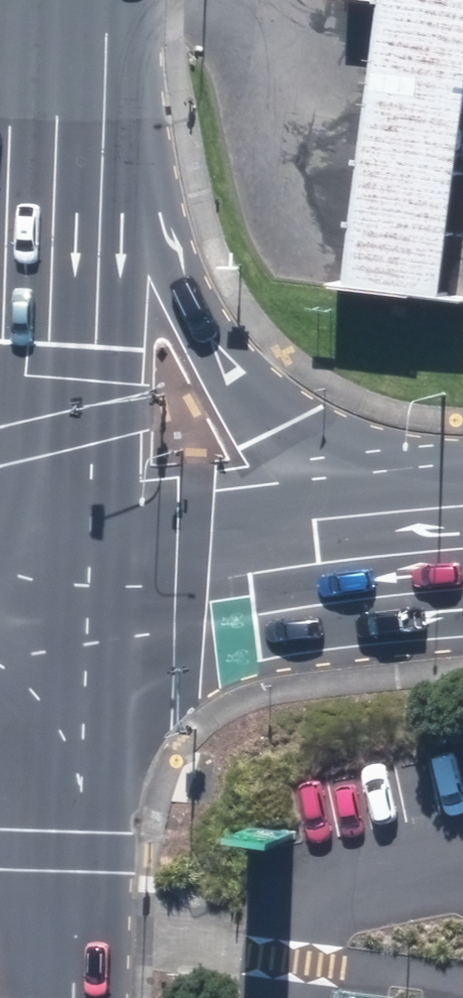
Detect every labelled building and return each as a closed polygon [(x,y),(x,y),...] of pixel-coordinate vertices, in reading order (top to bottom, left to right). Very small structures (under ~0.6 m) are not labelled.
[(375,2),(342,287),(453,299),(462,213),(462,0),(355,0),(375,2)]
